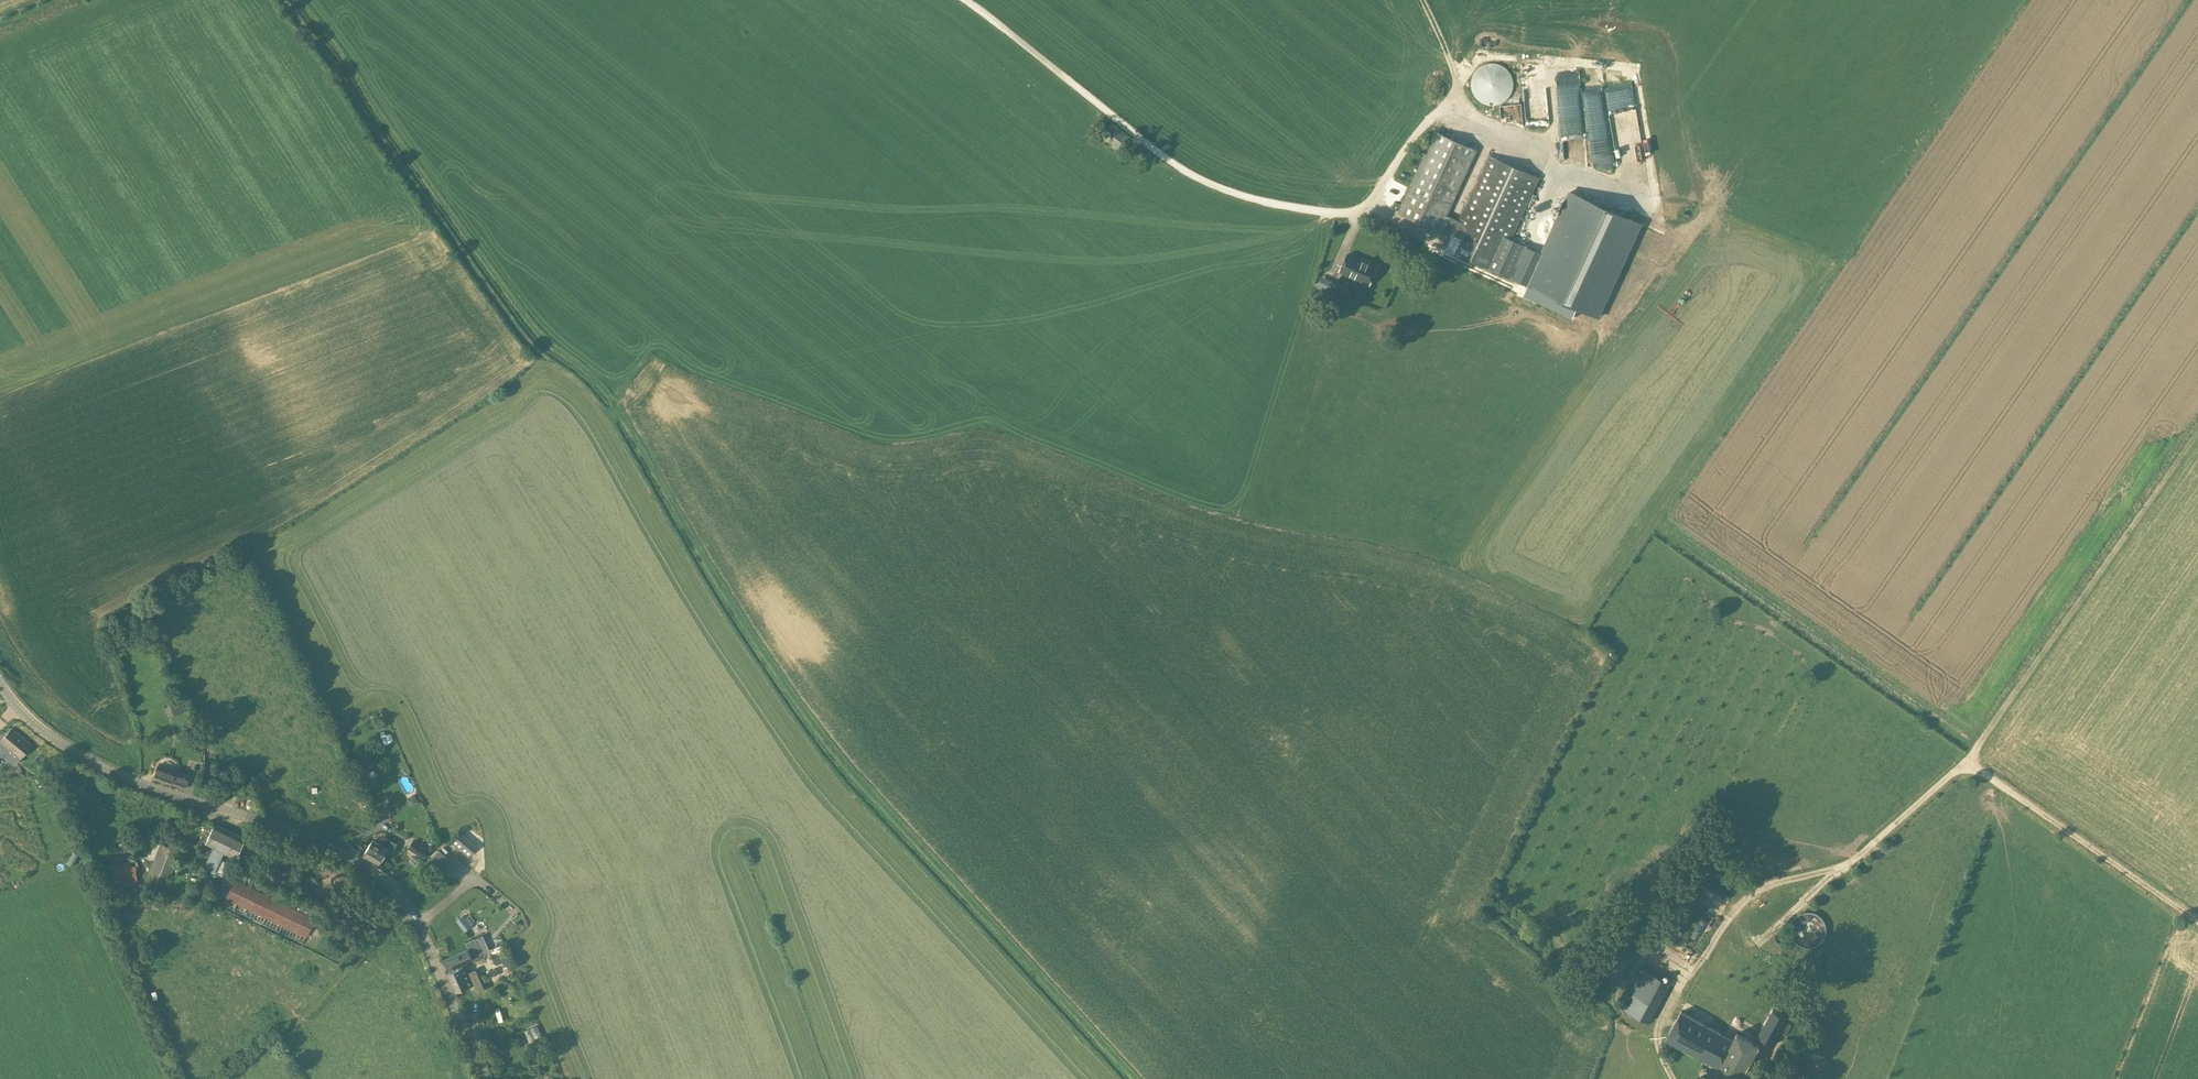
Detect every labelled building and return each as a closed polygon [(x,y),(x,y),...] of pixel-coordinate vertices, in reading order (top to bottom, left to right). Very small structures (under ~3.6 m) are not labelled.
[(1472,79),(1471,84),(1472,90),(1475,96),(1478,100),(1483,103),(1489,105),(1495,105),(1500,104),(1505,101),(1509,97),(1512,91),(1513,86),(1513,80),(1511,74),(1507,70),(1503,66),(1498,64),(1492,63),(1487,64),(1482,66),(1478,70),(1474,74),(1472,79)] [(1612,124),(1638,120),(1633,82),(1583,89),(1594,167),(1618,163),(1612,124)] [(1114,149),(1126,134),(1112,123),(1101,138),(1114,149)] [(1399,212),(1452,236),(1446,249),(1512,279),(1527,246),(1511,239),(1539,178),(1489,154),(1459,220),(1446,215),(1476,150),(1436,131),(1399,212)] [(1570,191),(1542,253),(1527,246),(1512,279),(1588,313),(1598,317),(1601,311),(1641,224),(1570,191)] [(1370,283),(1377,267),(1348,254),(1340,270),(1370,283)] [(1326,289),(1334,292),(1338,284),(1330,280),(1326,289)] [(185,711),(179,697),(174,699),(180,713),(185,711)] [(21,757),(32,745),(12,728),(1,741),(21,757)] [(4,768),(9,759),(0,754),(0,766),(4,768)] [(184,787),(189,775),(158,764),(154,776),(184,787)] [(372,782),(364,768),(357,772),(365,787),(372,782)] [(206,843),(214,847),(204,867),(223,876),(229,863),(221,859),(224,852),(235,857),(244,838),(214,824),(206,843)] [(176,832),(183,835),(185,828),(179,825),(176,832)] [(459,831),(450,842),(467,857),(476,846),(459,831)] [(391,852),(397,843),(384,835),(380,843),(373,839),(363,855),(379,864),(387,850),(391,852)] [(424,858),(430,850),(415,840),(409,848),(424,858)] [(165,890),(181,851),(161,842),(145,882),(165,890)] [(451,861),(439,850),(429,861),(441,873),(451,861)] [(281,855),(277,861),(286,867),(290,860),(281,855)] [(135,861),(113,863),(115,884),(136,883),(135,861)] [(287,872),(280,883),(286,887),(293,875),(287,872)] [(236,882),(227,899),(307,937),(315,920),(236,882)] [(1791,925),(1791,930),(1791,935),(1794,940),(1797,944),(1802,946),(1807,947),(1813,947),(1818,945),(1822,941),(1825,937),(1826,932),(1826,927),(1824,922),(1821,917),(1817,914),(1812,912),(1807,912),(1802,913),(1797,916),(1794,920),(1791,925)] [(465,931),(471,926),(462,915),(456,920),(465,931)] [(1776,936),(1776,938),(1776,941),(1779,944),(1781,945),(1784,944),(1787,942),(1788,940),(1788,937),(1786,934),(1784,933),(1781,932),(1778,933),(1776,936)] [(448,969),(474,958),(472,953),(477,950),(474,944),(468,947),(469,948),(443,959),(448,969)] [(1782,948),(1782,951),(1782,954),(1784,956),(1787,957),(1790,957),(1792,955),(1793,952),(1793,949),(1792,947),(1789,945),(1787,945),(1784,946),(1782,948)] [(512,961),(508,951),(491,958),(494,965),(503,962),(504,964),(512,961)] [(1759,954),(1758,957),(1759,960),(1761,962),(1764,963),(1767,963),(1769,961),(1770,958),(1770,955),(1769,953),(1766,951),(1763,951),(1761,952),(1759,954)] [(1773,958),(1773,961),(1773,964),(1775,966),(1778,967),(1781,967),(1783,965),(1784,962),(1784,959),(1783,957),(1780,956),(1778,955),(1775,956),(1773,958)] [(456,992),(471,985),(463,966),(448,973),(456,992)] [(1649,1022),(1670,983),(1639,967),(1631,982),(1634,984),(1622,1008),(1649,1022)] [(1772,1045),(1788,1018),(1772,1009),(1757,1036),(1772,1045)] [(1682,1011),(1666,1038),(1719,1068),(1715,1074),(1724,1078),(1741,1078),(1759,1045),(1737,1033),(1734,1039),(1682,1011)] [(526,1029),(529,1039),(541,1036),(538,1026),(526,1029)]
